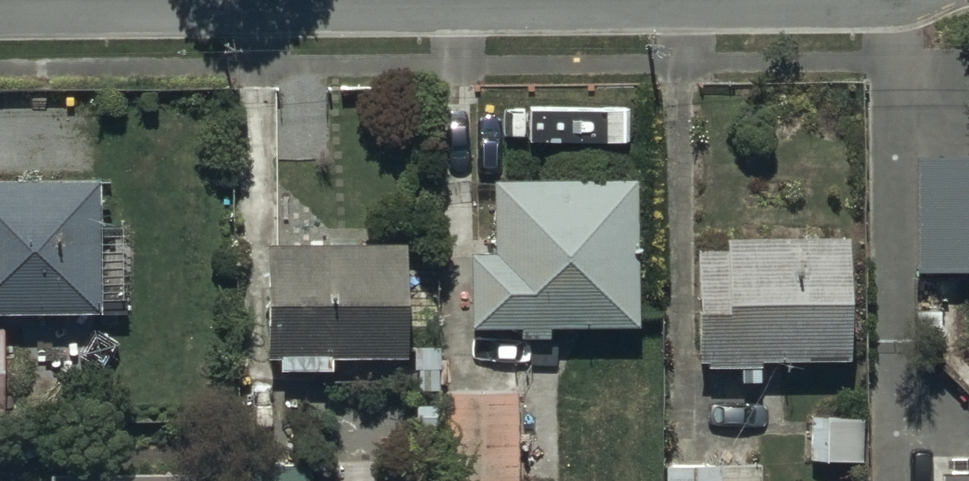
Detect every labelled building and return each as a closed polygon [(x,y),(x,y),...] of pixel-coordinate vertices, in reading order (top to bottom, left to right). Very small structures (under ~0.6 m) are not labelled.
[(469,345),(642,344),(640,198),(500,200),(501,274),(469,275),(469,345)] [(88,335),(87,199),(0,200),(0,336),(88,335)] [(698,380),(844,379),(843,253),(726,254),(726,265),(697,265),(698,380)] [(264,379),(410,378),(409,260),(263,261),(264,379)] [(513,412),(453,412),(453,480),(513,480),(513,412)] [(818,480),(856,479),(855,433),(818,434),(818,480)] [(936,473),(936,480),(968,480),(968,473),(936,473)]
